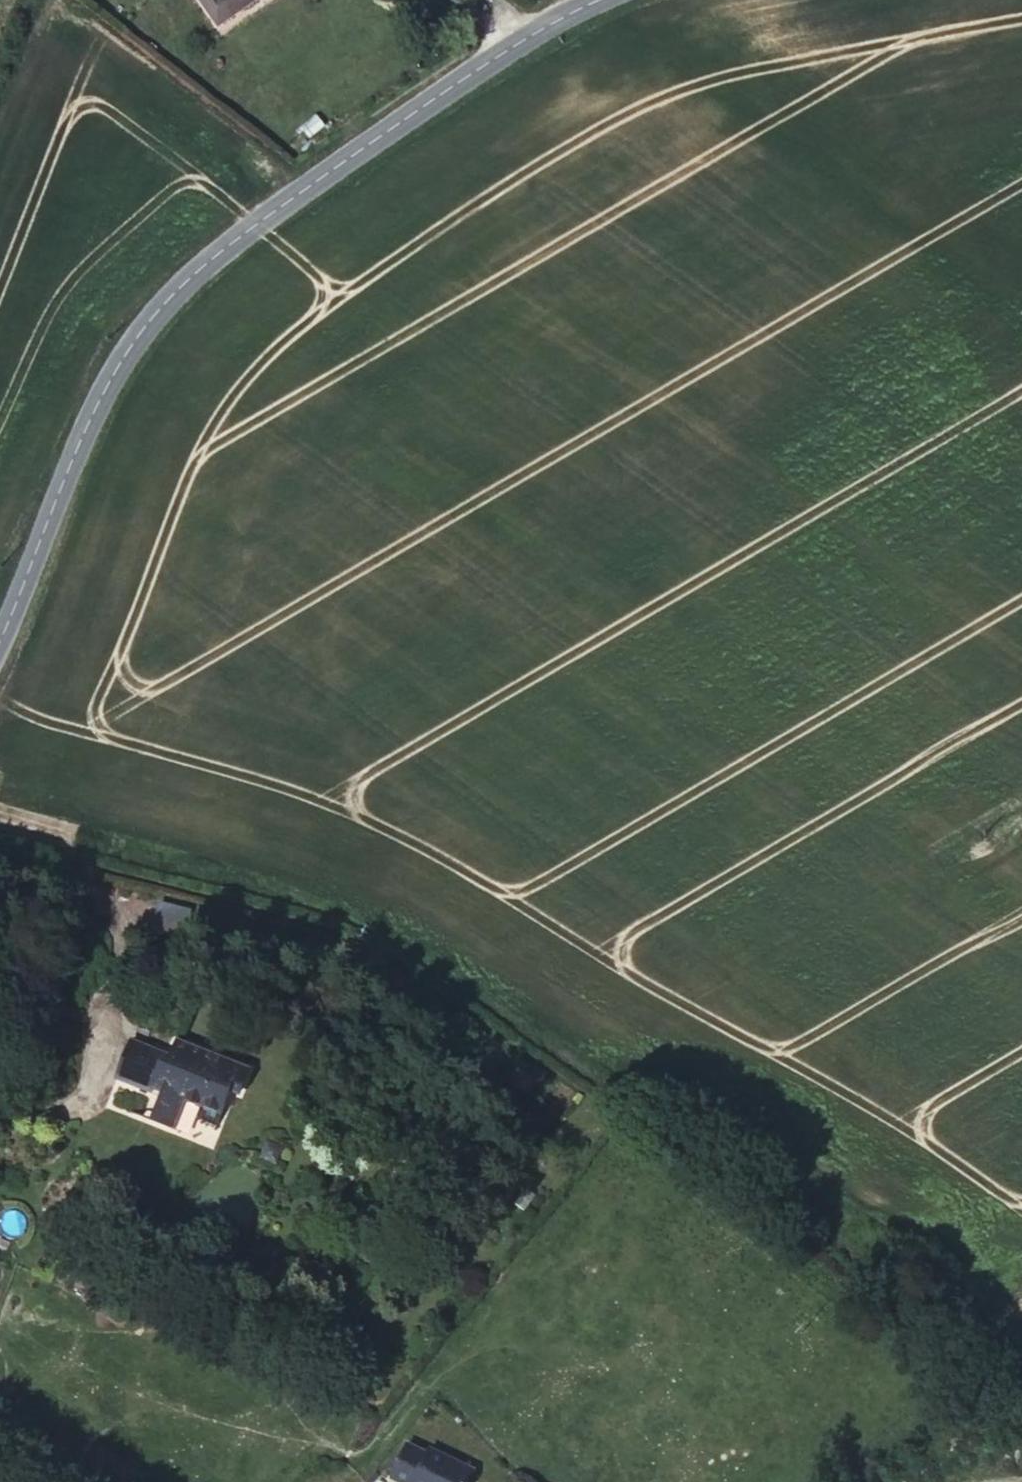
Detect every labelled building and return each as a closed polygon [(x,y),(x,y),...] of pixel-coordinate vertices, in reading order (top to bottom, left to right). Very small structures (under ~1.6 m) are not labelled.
[(196,34),(248,0),(197,0),(173,0),(196,34)] [(160,900),(130,893),(124,922),(153,929),(160,900)] [(162,899),(152,931),(184,940),(194,908),(162,899)] [(180,1099),(196,1104),(217,1113),(227,1088),(234,1091),(243,1068),(171,1040),(164,1057),(158,1055),(160,1052),(127,1040),(112,1078),(147,1091),(149,1086),(159,1090),(147,1120),(169,1128),(180,1099)] [(52,1051),(36,1044),(33,1052),(49,1058),(52,1051)] [(217,1113),(196,1104),(193,1111),(196,1119),(213,1125),(217,1113)] [(279,1146),(263,1140),(257,1155),(272,1161),(279,1146)] [(470,1472),(427,1450),(424,1455),(404,1446),(388,1479),(394,1481),(465,1481),(470,1472)]
